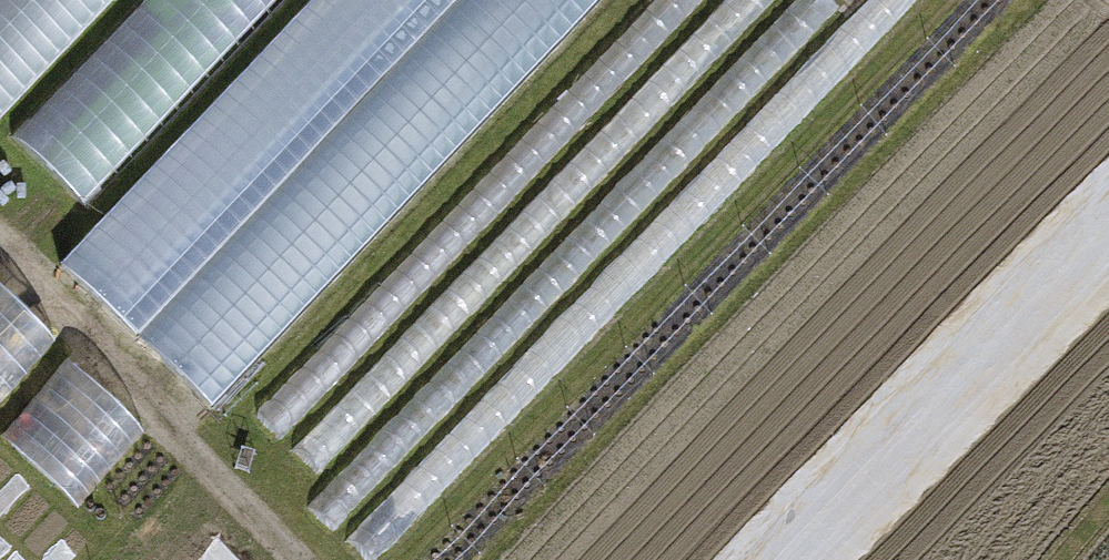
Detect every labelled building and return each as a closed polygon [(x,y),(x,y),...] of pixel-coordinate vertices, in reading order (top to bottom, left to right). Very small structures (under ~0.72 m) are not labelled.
[(114,0),(0,0),(0,118),(114,0)] [(24,134),(86,192),(267,0),(150,0),(24,134)] [(60,271),(143,345),(222,413),(598,0),(307,0),(60,271)] [(259,418),(282,440),(699,0),(654,0),(259,418)] [(298,457),(316,474),(770,0),(735,0),(298,457)] [(316,510),(337,529),(837,3),(834,0),(800,0),(316,510)] [(348,544),(364,559),(377,559),(916,0),(871,0),(348,544)] [(7,410),(69,344),(0,279),(0,403),(7,410)] [(96,377),(25,448),(93,514),(163,443),(96,377)]
